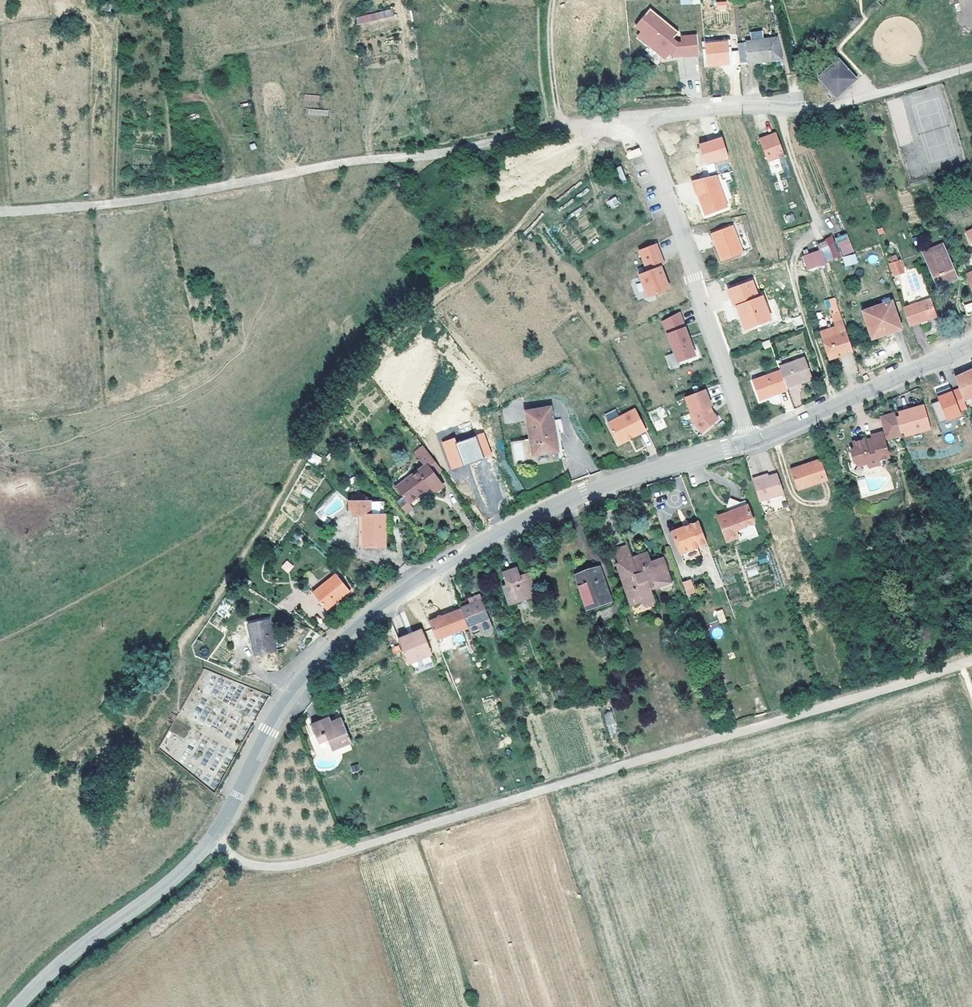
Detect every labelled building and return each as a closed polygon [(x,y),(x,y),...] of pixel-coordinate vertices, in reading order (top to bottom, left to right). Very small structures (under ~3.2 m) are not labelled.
[(679,33),(651,9),(636,25),(642,30),(638,35),(664,59),(669,54),(672,57),(683,56),(683,57),(698,56),(696,36),(681,37),(682,43),(678,44),(673,39),(679,33)] [(356,15),(357,24),(394,19),(393,10),(356,15)] [(751,33),(752,41),(764,40),(763,31),(751,33)] [(752,41),(746,42),(749,62),(782,58),(779,38),(764,40),(752,41)] [(728,41),(705,43),(707,66),(730,64),(728,41)] [(749,62),(746,42),(739,43),(741,63),(749,62)] [(856,77),(836,55),(817,73),(837,94),(856,77)] [(319,104),(320,96),(305,94),(304,102),(319,104)] [(328,116),(329,110),(307,108),(307,114),(328,116)] [(775,132),(758,139),(767,162),(784,155),(775,132)] [(706,163),(728,156),(722,138),(700,144),(706,163)] [(640,148),(626,152),(628,159),(642,155),(640,148)] [(621,166),(616,167),(621,181),(626,179),(621,166)] [(704,217),(728,207),(717,176),(692,182),(704,217)] [(607,201),(610,209),(620,204),(616,197),(607,201)] [(783,216),(786,223),(795,221),(792,213),(783,216)] [(721,261),(744,253),(734,226),(711,234),(721,261)] [(847,234),(834,239),(836,243),(849,239),(847,234)] [(826,239),(827,241),(833,257),(840,255),(838,248),(836,243),(834,239),(833,236),(826,239)] [(577,251),(584,245),(576,237),(570,242),(577,251)] [(849,239),(836,243),(838,248),(840,248),(843,256),(854,252),(849,239)] [(818,245),(820,250),(824,260),(833,257),(827,241),(818,245)] [(649,270),(661,265),(659,258),(662,257),(657,243),(640,250),(649,270)] [(954,277),(940,243),(919,252),(933,285),(954,277)] [(820,250),(803,257),(808,270),(825,264),(824,260),(820,250)] [(855,254),(844,258),(846,266),(858,263),(855,254)] [(889,258),(891,263),(898,261),(896,255),(889,258)] [(893,276),(905,272),(901,260),(898,261),(891,263),(889,264),(893,276)] [(671,289),(661,265),(649,270),(640,274),(650,297),(671,289)] [(961,274),(970,298),(971,302),(971,269),(961,274)] [(734,307),(736,306),(760,297),(754,281),(728,290),(734,307)] [(736,306),(745,331),(772,321),(763,296),(760,297),(736,306)] [(897,327),(886,296),(858,306),(868,337),(888,330),(897,327)] [(932,316),(926,298),(898,308),(904,326),(921,320),(932,316)] [(970,298),(958,302),(963,316),(971,312),(971,302),(970,298)] [(664,320),(669,334),(686,328),(680,310),(664,320)] [(848,350),(839,322),(833,324),(815,330),(824,358),(838,353),(848,350)] [(696,355),(686,328),(669,334),(679,361),(696,355)] [(766,338),(759,341),(761,347),(767,345),(766,338)] [(673,353),(665,356),(670,369),(678,366),(673,353)] [(780,386),(782,385),(807,377),(800,357),(774,366),(775,370),(780,386)] [(951,377),(953,383),(960,400),(971,394),(971,367),(951,377)] [(780,386),(775,370),(746,380),(752,398),(781,388),(780,386)] [(960,400),(953,383),(942,388),(951,411),(962,406),(960,400)] [(700,388),(680,396),(687,411),(685,412),(690,422),(698,431),(714,417),(709,411),(707,412),(706,409),(707,408),(706,405),(707,404),(700,388)] [(951,411),(942,388),(929,394),(939,416),(951,411)] [(555,456),(549,418),(546,404),(522,409),(526,437),(520,438),(522,446),(519,446),(522,462),(555,456)] [(643,428),(632,407),(605,421),(616,442),(643,428)] [(555,456),(559,455),(553,417),(549,418),(555,456)] [(905,444),(899,421),(884,426),(888,440),(875,444),(876,449),(868,451),(867,447),(856,450),(859,461),(855,462),(857,471),(852,472),(854,479),(863,483),(885,477),(882,469),(893,466),(888,448),(905,444)] [(451,470),(492,455),(484,433),(457,442),(455,437),(441,442),(451,470)] [(430,484),(434,490),(443,483),(436,473),(442,468),(427,449),(418,455),(424,464),(397,484),(408,500),(430,484)] [(308,461),(317,466),(322,457),(312,452),(308,461)] [(821,461),(792,472),(799,491),(828,481),(821,461)] [(784,494),(778,476),(768,479),(762,481),(760,478),(752,480),(759,502),(784,494)] [(304,487),(300,493),(310,498),(313,492),(304,487)] [(369,512),(369,502),(369,499),(366,499),(363,499),(351,499),(348,499),(348,507),(354,512),(358,512),(358,524),(362,524),(362,531),(363,544),(376,544),(383,544),(383,518),(383,512),(378,512),(369,512)] [(730,499),(726,509),(728,515),(718,518),(726,543),(736,540),(734,533),(754,526),(746,503),(742,504),(730,499)] [(706,544),(699,523),(674,531),(675,533),(672,534),(680,556),(697,550),(696,547),(706,544)] [(646,551),(637,554),(639,558),(634,559),(632,556),(625,534),(623,534),(626,542),(613,546),(619,564),(617,565),(628,600),(642,595),(651,593),(649,587),(659,584),(669,581),(660,556),(649,560),(646,551)] [(699,556),(697,550),(680,556),(682,562),(699,556)] [(288,573),(294,566),(286,560),(280,567),(288,573)] [(588,609),(611,601),(599,568),(576,577),(588,609)] [(513,595),(515,601),(530,596),(522,575),(518,576),(515,569),(502,573),(506,583),(503,584),(507,597),(513,595)] [(340,594),(342,596),(350,590),(336,573),(313,592),(324,606),(340,594)] [(688,581),(682,583),(686,595),(692,593),(688,581)] [(655,605),(651,593),(642,595),(645,604),(655,605)] [(326,609),(342,596),(340,594),(324,606),(326,609)] [(468,600),(456,604),(459,610),(466,628),(482,621),(487,619),(480,601),(474,603),(470,605),(468,600)] [(723,609),(715,610),(718,623),(726,622),(723,609)] [(435,642),(466,629),(466,628),(459,610),(427,623),(435,642)] [(272,649),(272,648),(281,646),(278,631),(269,632),(266,617),(246,621),(252,653),(272,649)] [(487,619),(482,621),(466,628),(466,629),(468,633),(484,627),(489,624),(487,619)] [(619,632),(627,629),(624,620),(615,622),(619,632)] [(407,637),(397,641),(407,665),(430,656),(421,631),(412,635),(413,637),(408,639),(407,637)] [(204,647),(210,640),(202,634),(197,641),(204,647)] [(603,714),(610,736),(619,734),(611,711),(603,714)] [(350,744),(341,719),(329,724),(327,720),(311,726),(317,739),(325,736),(327,741),(332,751),(350,744)] [(325,736),(317,739),(318,744),(327,741),(325,736)]
